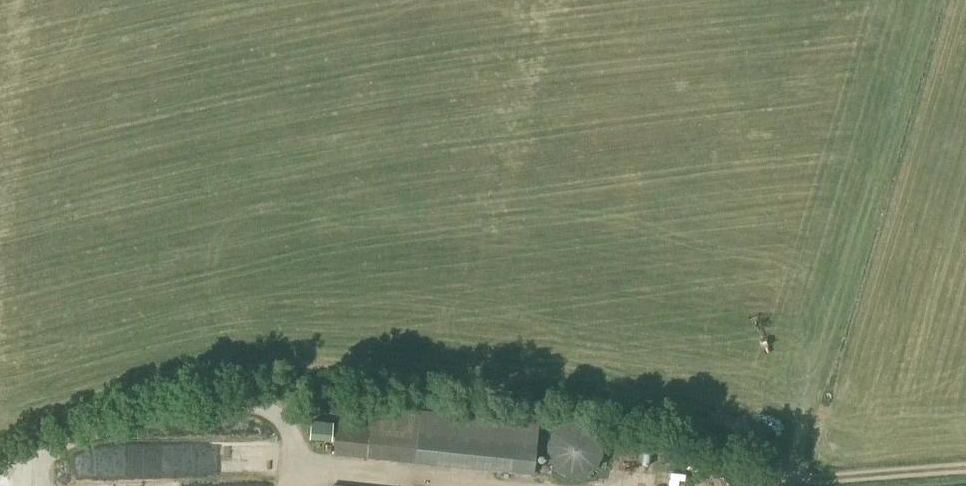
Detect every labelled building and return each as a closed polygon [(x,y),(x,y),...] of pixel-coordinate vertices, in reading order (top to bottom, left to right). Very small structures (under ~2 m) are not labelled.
[(369,430),(335,427),(332,455),(532,476),(537,422),(420,410),(419,416),(371,411),(369,430)] [(568,479),(583,478),(595,470),(602,457),(601,441),(594,430),(579,423),(564,424),(552,432),(546,446),(547,460),(555,473),(568,479)]
